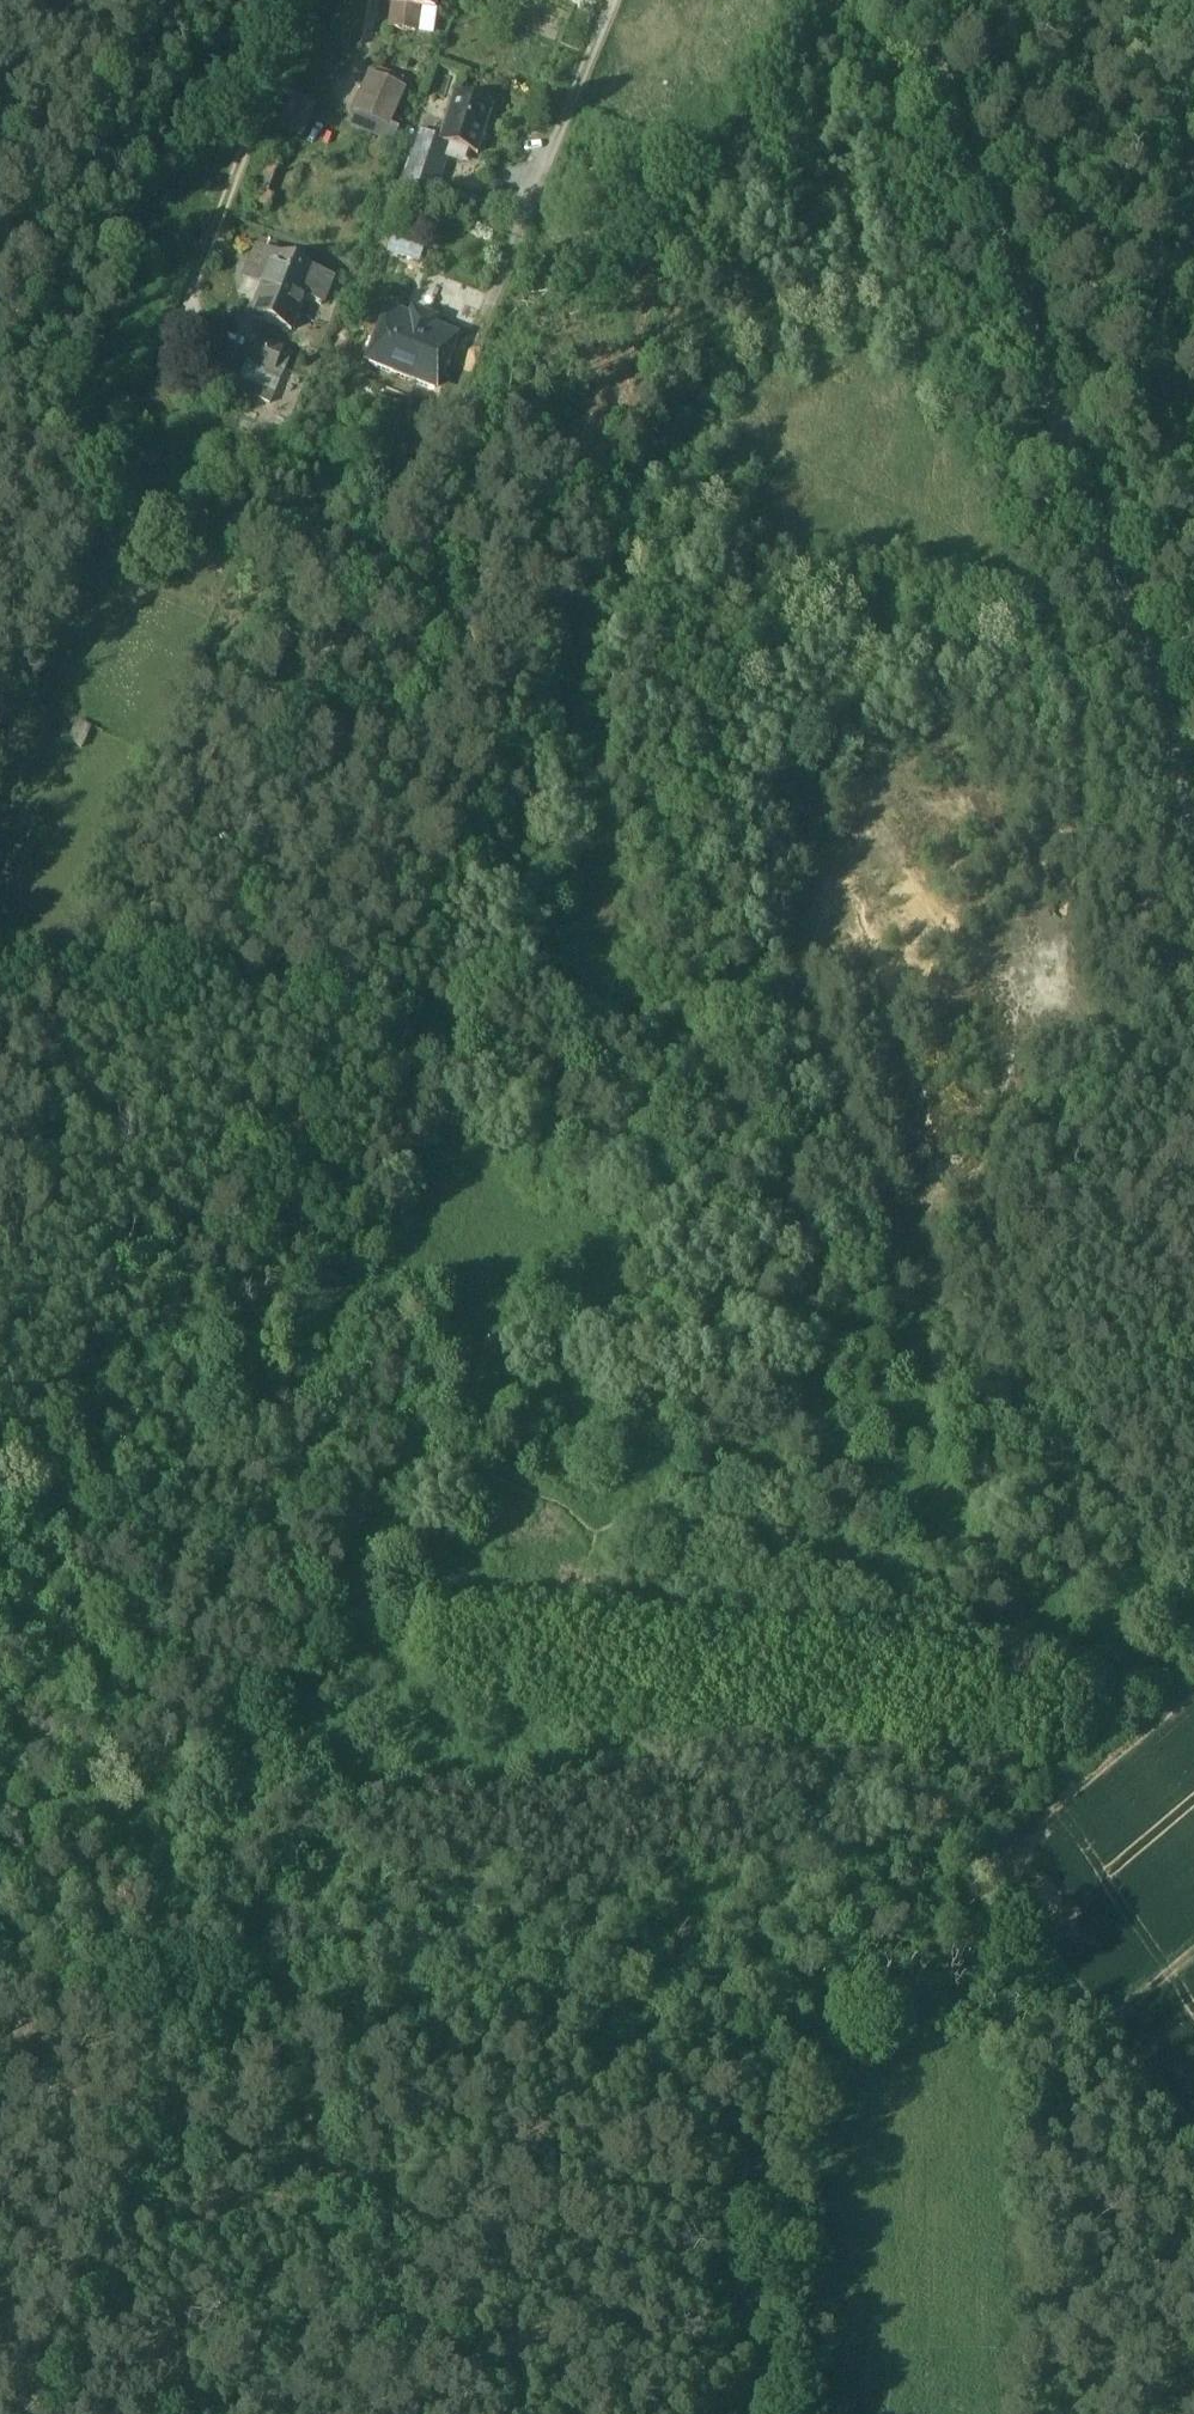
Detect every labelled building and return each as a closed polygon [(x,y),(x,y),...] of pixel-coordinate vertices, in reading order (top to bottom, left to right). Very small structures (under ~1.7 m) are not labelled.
[(396,6),(420,9),(436,12),(438,0),(397,0),(396,6)] [(420,9),(396,6),(392,29),(408,32),(410,18),(418,19),(420,9)] [(400,93),(372,84),(362,124),(389,133),(400,93)] [(492,111),(455,99),(441,143),(440,144),(451,147),(477,156),(492,111)] [(431,139),(418,179),(438,186),(451,147),(440,144),(441,143),(431,139)] [(333,284),(259,254),(249,282),(263,288),(254,319),(293,335),(306,302),(323,309),(333,284)] [(397,320),(377,368),(435,393),(455,345),(397,320)] [(293,356),(258,342),(238,393),(272,407),(293,356)] [(235,371),(202,358),(192,384),(225,397),(235,371)]
